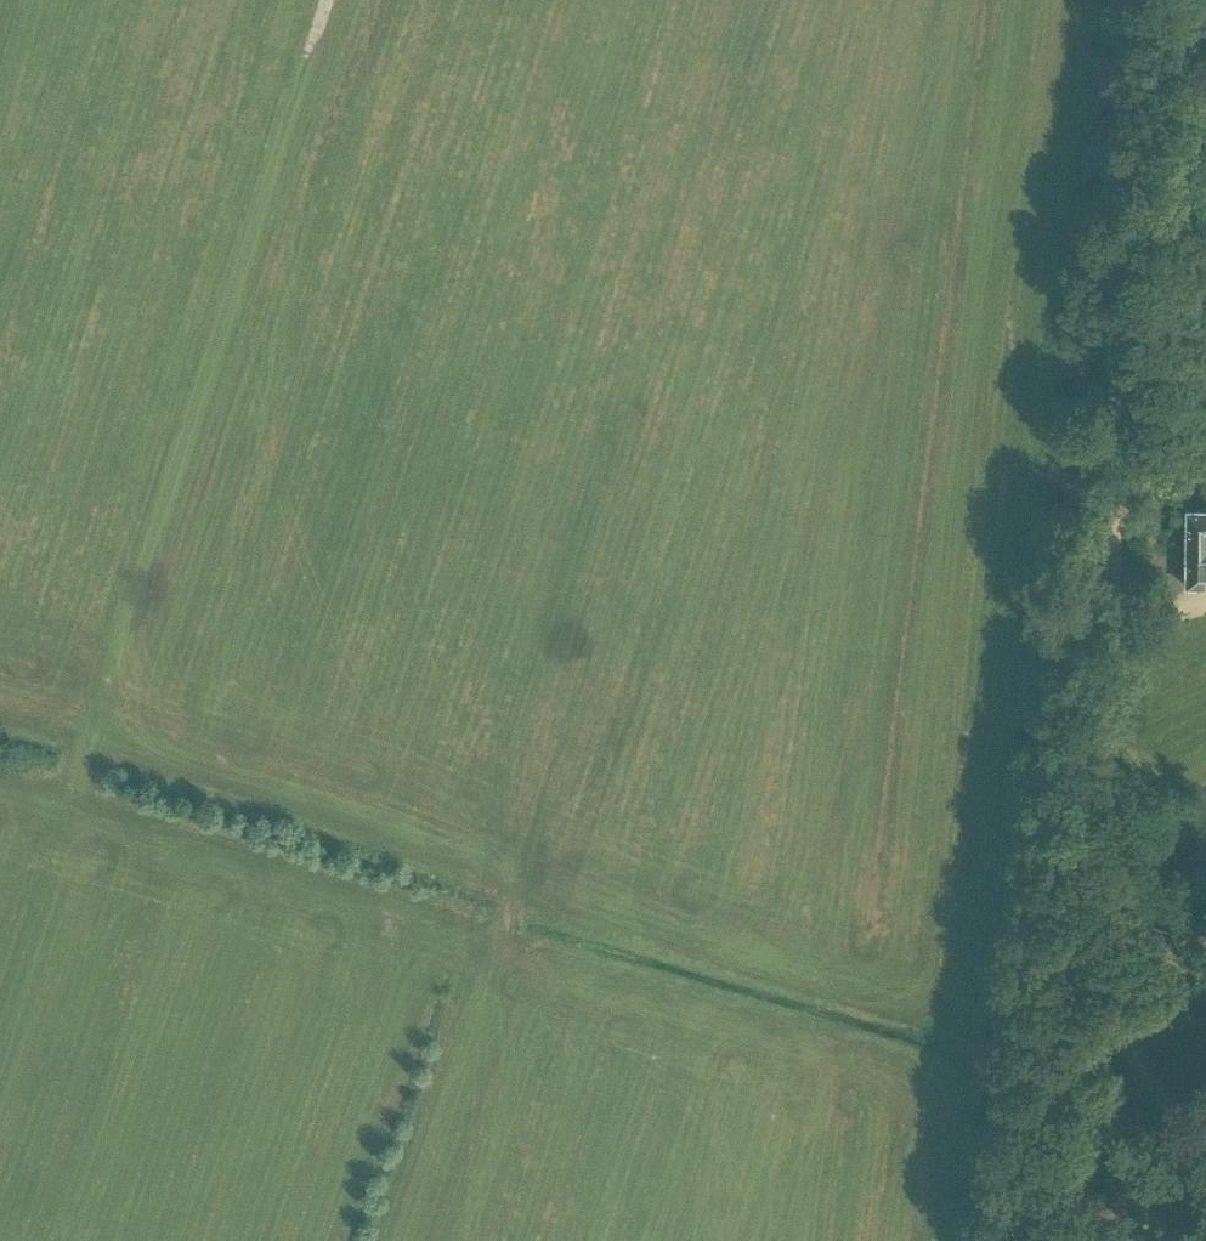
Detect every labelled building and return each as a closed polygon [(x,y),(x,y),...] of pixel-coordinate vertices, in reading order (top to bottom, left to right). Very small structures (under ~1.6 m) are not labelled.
[(1187,587),(1205,588),(1205,507),(1188,507),(1187,587)]
